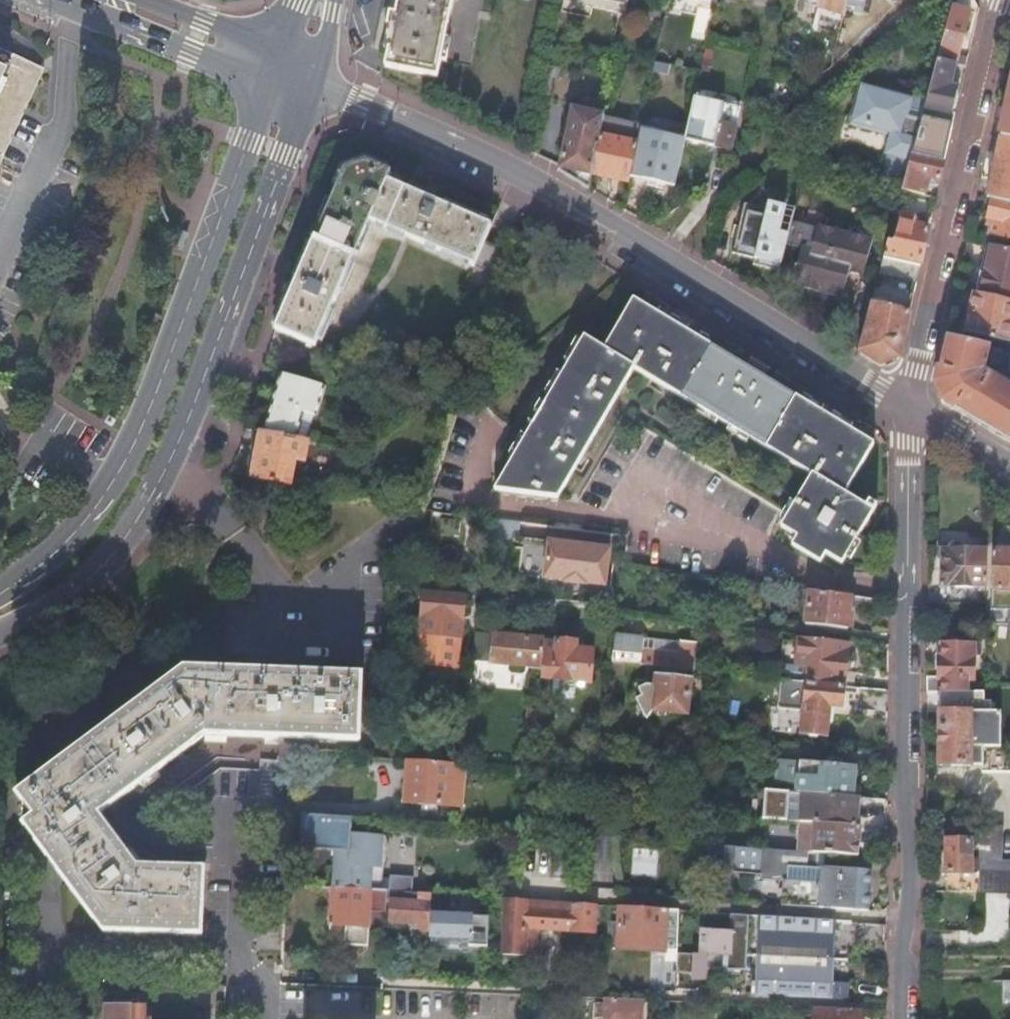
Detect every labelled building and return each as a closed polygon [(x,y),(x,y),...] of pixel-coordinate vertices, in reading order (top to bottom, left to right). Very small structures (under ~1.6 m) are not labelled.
[(396,16),(391,15),(388,29),(389,29),(394,30),(390,51),(386,69),(438,80),(441,62),(446,40),(453,2),(454,0),(400,0),(396,16)] [(391,15),(396,16),(400,0),(391,0),(388,15),(391,15)] [(817,4),(816,10),(844,18),(848,0),(818,0),(817,4)] [(841,29),(857,33),(866,0),(848,0),(844,18),(841,29)] [(972,7),(954,3),(938,59),(958,64),(972,7)] [(384,50),(390,51),(394,30),(389,29),(384,50)] [(446,40),(441,62),(446,63),(450,40),(446,40)] [(34,72),(0,56),(0,147),(34,72)] [(956,66),(937,61),(925,106),(922,119),(952,126),(954,116),(949,115),(955,91),(949,90),(956,66)] [(922,119),(925,106),(863,89),(852,126),(892,138),(887,156),(892,157),(884,183),(903,188),(910,164),(912,157),(922,119)] [(1009,143),(1009,91),(1000,140),(1009,143)] [(694,100),(685,141),(714,148),(715,146),(724,108),(694,100)] [(725,104),(724,108),(715,146),(729,150),(739,107),(725,104)] [(629,125),(604,120),(604,122),(600,142),(593,174),(629,183),(631,176),(640,131),(641,128),(637,127),(641,110),(632,109),(629,125)] [(571,115),(560,168),(559,172),(590,191),(593,174),(600,142),(604,122),(571,115)] [(922,119),(912,157),(944,163),(952,126),(922,119)] [(640,131),(631,176),(674,186),(685,141),(640,131)] [(986,199),(991,200),(1009,205),(1009,143),(1000,140),(986,199)] [(789,152),(783,150),(782,151),(776,173),(783,175),(789,152)] [(912,157),(910,164),(903,188),(901,193),(923,197),(927,185),(938,187),(944,163),(912,157)] [(343,170),(276,331),(317,347),(368,226),(385,233),(386,229),(494,276),(505,251),(483,241),(490,226),(387,180),(390,173),(365,161),(343,170)] [(991,200),(986,222),(990,223),(987,237),(1009,242),(1009,205),(991,200)] [(744,206),(732,255),(754,261),(753,266),(771,270),(786,210),(768,206),(766,211),(744,206)] [(793,212),(786,210),(771,270),(780,272),(793,212)] [(894,245),(888,243),(883,261),(920,267),(928,230),(913,227),(914,220),(900,217),(894,245)] [(801,251),(791,287),(838,300),(845,274),(862,278),(871,244),(816,230),(811,254),(801,251)] [(975,295),(1009,304),(1009,283),(1009,282),(1009,280),(1009,256),(985,250),(975,295)] [(920,267),(883,261),(879,275),(917,282),(920,267)] [(975,295),(966,333),(1008,343),(1009,335),(1009,304),(975,295)] [(529,434),(517,454),(497,490),(559,498),(633,368),(811,475),(780,527),(797,537),(792,545),(819,563),(825,554),(841,564),(872,512),(844,494),(872,445),(848,430),(827,418),(819,413),(799,402),(759,377),(745,369),(705,345),(685,333),(675,327),(656,316),(633,302),(603,351),(584,339),(581,343),(571,362),(564,374),(552,395),(547,403),(536,423),(529,434)] [(871,306),(858,354),(881,368),(899,359),(909,315),(871,306)] [(660,310),(656,316),(675,327),(679,321),(660,310)] [(689,327),(685,333),(705,345),(709,339),(689,327)] [(1009,444),(1009,355),(945,338),(934,387),(942,404),(1009,444)] [(565,358),(571,362),(581,343),(575,340),(565,358)] [(748,358),(745,369),(759,377),(766,369),(748,358)] [(546,391),(552,395),(564,374),(558,370),(546,391)] [(275,434),(330,386),(280,371),(264,432),(275,434)] [(803,395),(799,402),(819,413),(822,407),(803,395)] [(529,419),(536,423),(547,403),(541,400),(529,419)] [(827,418),(848,430),(851,424),(831,412),(827,418)] [(302,460),(306,440),(275,434),(264,432),(254,430),(245,476),(289,484),(290,478),(293,459),(302,460)] [(512,451),(517,454),(529,434),(523,431),(512,451)] [(299,479),(302,460),(293,459),(290,478),(299,479)] [(605,585),(610,548),(545,540),(540,577),(559,580),(559,581),(586,584),(586,583),(605,585)] [(947,588),(947,602),(963,603),(985,603),(987,551),(959,549),(958,548),(958,547),(957,546),(956,545),(955,544),(954,544),(953,543),(952,543),(950,543),(949,544),(948,544),(947,545),(946,546),(945,547),(946,559),(941,559),(941,563),(940,588),(947,588)] [(936,559),(941,563),(941,559),(946,559),(945,547),(936,547),(936,559)] [(992,550),(990,587),(999,588),(999,590),(1009,591),(1009,551),(992,550)] [(847,630),(851,597),(808,591),(803,625),(847,630)] [(423,623),(422,668),(459,671),(461,637),(467,598),(427,594),(423,623)] [(502,638),(511,639),(512,631),(503,630),(502,638)] [(526,669),(542,670),(544,645),(545,642),(529,641),(511,639),(502,638),(494,637),(490,665),(507,667),(507,672),(510,676),(522,677),(526,674),(526,669)] [(641,650),(639,667),(694,673),(697,645),(654,640),(653,651),(641,650)] [(785,666),(784,681),(805,684),(843,687),(852,688),(853,674),(845,673),(847,646),(797,641),(797,644),(787,643),(785,666)] [(954,691),(956,692),(965,692),(967,692),(967,679),(972,679),(972,658),(979,658),(979,642),(942,641),(942,658),(938,658),(938,676),(927,676),(927,690),(954,691)] [(557,646),(544,645),(542,670),(541,680),(552,681),(573,683),(589,685),(592,654),(575,652),(576,645),(557,643),(557,646)] [(623,653),(612,652),(612,654),(611,665),(622,666),(623,653)] [(611,665),(612,654),(607,653),(604,678),(609,678),(609,677),(611,665)] [(609,677),(609,678),(622,679),(624,666),(622,666),(611,665),(609,677)] [(185,671),(19,796),(34,817),(23,825),(103,933),(199,935),(202,871),(138,869),(100,817),(206,739),(357,742),(360,678),(185,671)] [(642,698),(637,702),(644,716),(653,712),(687,716),(691,683),(656,679),(655,685),(639,684),(639,691),(642,698)] [(572,695),(573,683),(552,681),(551,693),(555,698),(566,700),(572,695)] [(784,681),(780,681),(778,702),(785,703),(785,711),(797,713),(796,723),(802,723),(801,736),(807,737),(810,740),(815,741),(819,738),(825,738),(827,727),(831,727),(834,708),(840,709),(840,708),(856,709),(859,689),(852,688),(843,687),(805,684),(784,681)] [(954,691),(953,706),(980,708),(981,693),(967,692),(965,692),(956,692),(954,691)] [(535,734),(537,712),(531,711),(529,733),(535,734)] [(940,711),(939,766),(970,766),(971,746),(1000,746),(1002,713),(940,711)] [(543,713),(537,712),(535,734),(541,734),(543,713)] [(462,765),(410,760),(406,803),(462,808),(466,765),(462,765)] [(798,782),(797,793),(851,798),(854,767),(830,765),(830,768),(800,765),(799,763),(778,761),(777,782),(792,784),(793,781),(798,782)] [(786,803),(785,821),(800,822),(813,823),(818,823),(855,827),(858,798),(851,798),(797,793),(787,792),(786,803)] [(334,850),(331,886),(379,889),(380,878),(383,836),(350,834),(352,819),(303,815),(301,847),(334,850)] [(798,852),(806,853),(817,854),(857,857),(860,827),(855,827),(818,823),(813,823),(800,822),(799,834),(798,852)] [(614,839),(583,836),(581,861),(612,864),(614,839)] [(977,890),(978,871),(970,871),(970,840),(946,839),(944,891),(977,892),(977,890)] [(762,850),(732,847),(731,872),(760,874),(762,850)] [(566,852),(552,851),(550,879),(564,880),(566,852)] [(782,879),(781,905),(818,907),(868,910),(868,907),(871,871),(820,868),(816,868),(817,854),(806,853),(805,867),(787,866),(786,879),(782,879)] [(978,859),(978,871),(977,890),(1008,891),(1009,889),(1009,861),(978,859)] [(413,877),(390,875),(390,878),(389,890),(403,891),(412,892),(413,877)] [(390,878),(380,878),(379,889),(383,890),(385,890),(389,890),(390,878)] [(385,912),(385,890),(383,890),(379,889),(331,886),(328,924),(346,925),(345,944),(367,946),(370,912),(385,912)] [(421,929),(430,930),(431,913),(431,909),(431,893),(412,892),(403,891),(402,896),(392,895),(391,920),(422,922),(421,929)] [(446,894),(431,893),(431,909),(446,910),(446,894)] [(522,899),(505,898),(501,954),(535,956),(537,928),(594,932),(597,904),(578,903),(522,899)] [(608,922),(607,948),(664,951),(666,909),(618,905),(617,922),(608,922)] [(729,969),(746,970),(749,915),(709,912),(709,922),(730,924),(729,953),(723,953),(723,963),(729,963),(729,969)] [(430,930),(430,935),(469,937),(469,945),(487,946),(489,917),(446,914),(431,913),(430,930)] [(831,984),(834,921),(759,916),(755,995),(830,999),(847,1000),(848,985),(831,984)] [(693,978),(694,953),(680,953),(679,978),(693,978)] [(604,998),(604,1003),(598,1003),(597,1017),(640,1018),(642,1018),(643,1000),(604,998)] [(132,1007),(132,1002),(126,1002),(125,1007),(105,1007),(105,1018),(132,1018),(132,1007)] [(152,1008),(132,1007),(132,1018),(152,1018),(152,1008)] [(861,1011),(815,1008),(814,1018),(861,1018),(861,1011)]
